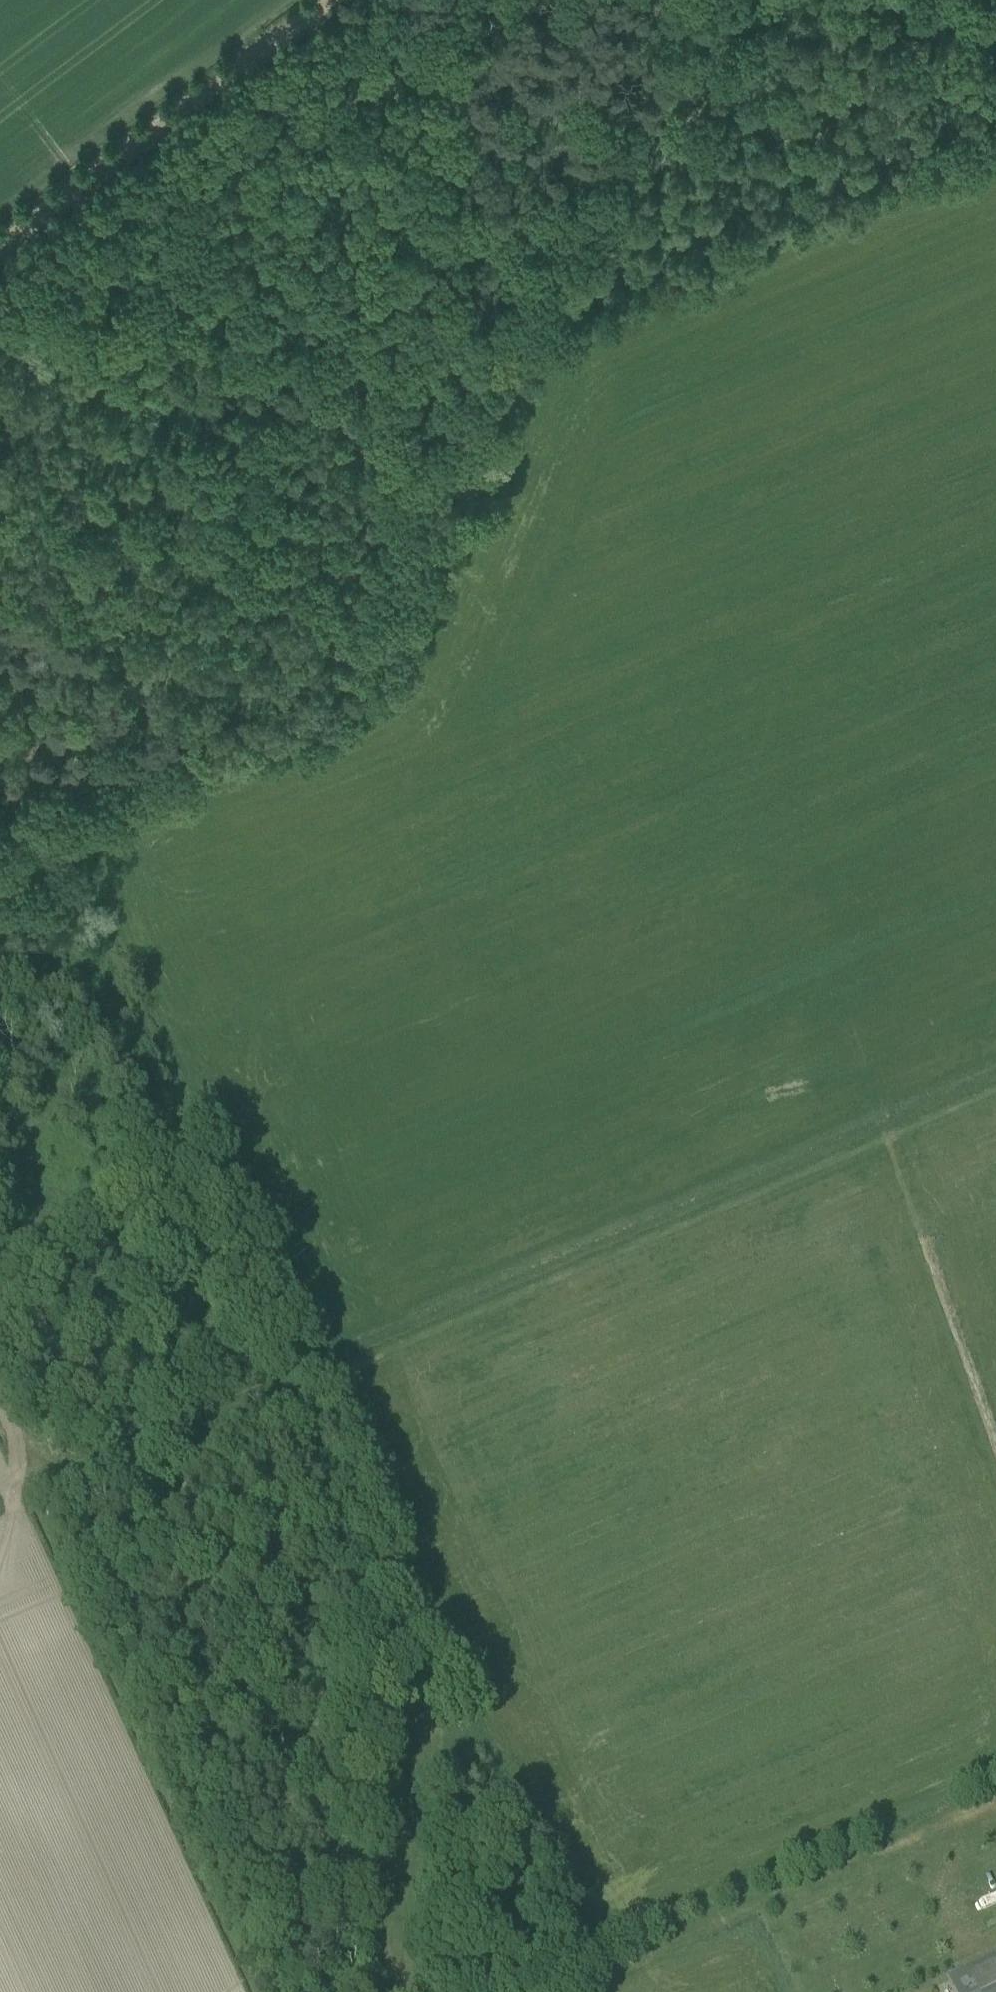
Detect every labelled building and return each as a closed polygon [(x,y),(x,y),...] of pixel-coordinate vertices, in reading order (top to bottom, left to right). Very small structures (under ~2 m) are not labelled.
[(955,1977),(962,1991),(995,1991),(995,1957),(955,1977)]
